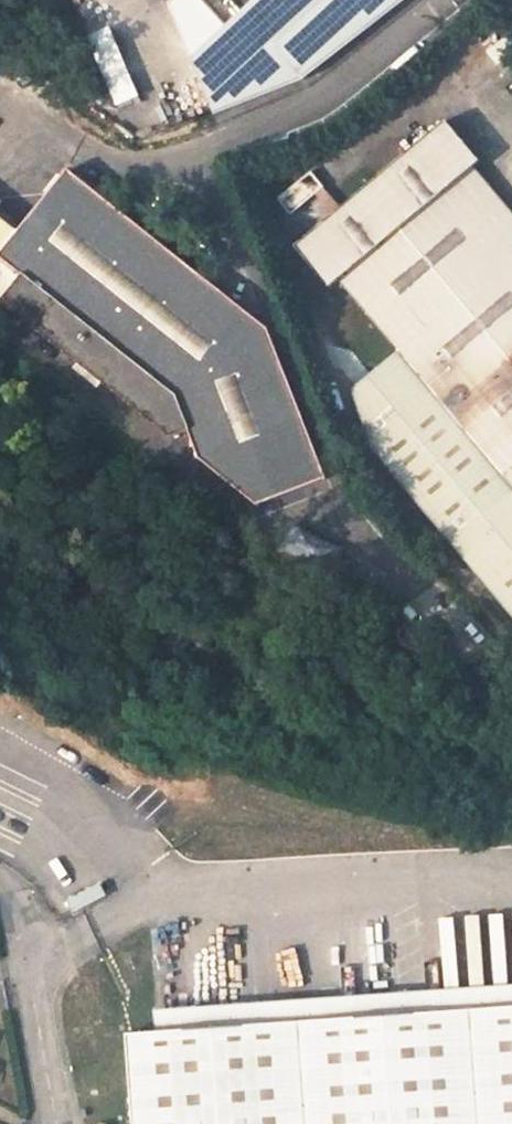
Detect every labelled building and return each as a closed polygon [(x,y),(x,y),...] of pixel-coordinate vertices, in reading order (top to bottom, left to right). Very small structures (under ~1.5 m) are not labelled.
[(82,5),(102,77),(125,71),(105,0),(100,0),(82,5)] [(198,100),(287,72),(396,0),(183,0),(173,9),(198,100)] [(481,0),(462,0),(456,4),(464,15),(482,1),(481,0)] [(510,31),(487,51),(496,63),(511,51),(511,34),(510,31)] [(132,71),(114,77),(122,101),(141,95),(132,71)] [(296,245),(329,286),(338,279),(400,352),(374,376),(371,378),(364,384),(359,392),(355,404),(354,409),(355,415),(357,427),(361,433),(511,617),(511,234),(462,174),(479,160),(445,119),(296,245)] [(323,185),(310,171),(277,198),(290,212),(323,185)] [(0,260),(26,282),(5,307),(174,444),(190,442),(201,468),(260,509),(331,480),(270,332),(70,173),(0,260)] [(126,1040),(132,1123),(511,1123),(511,1010),(273,1028),(126,1040)]
